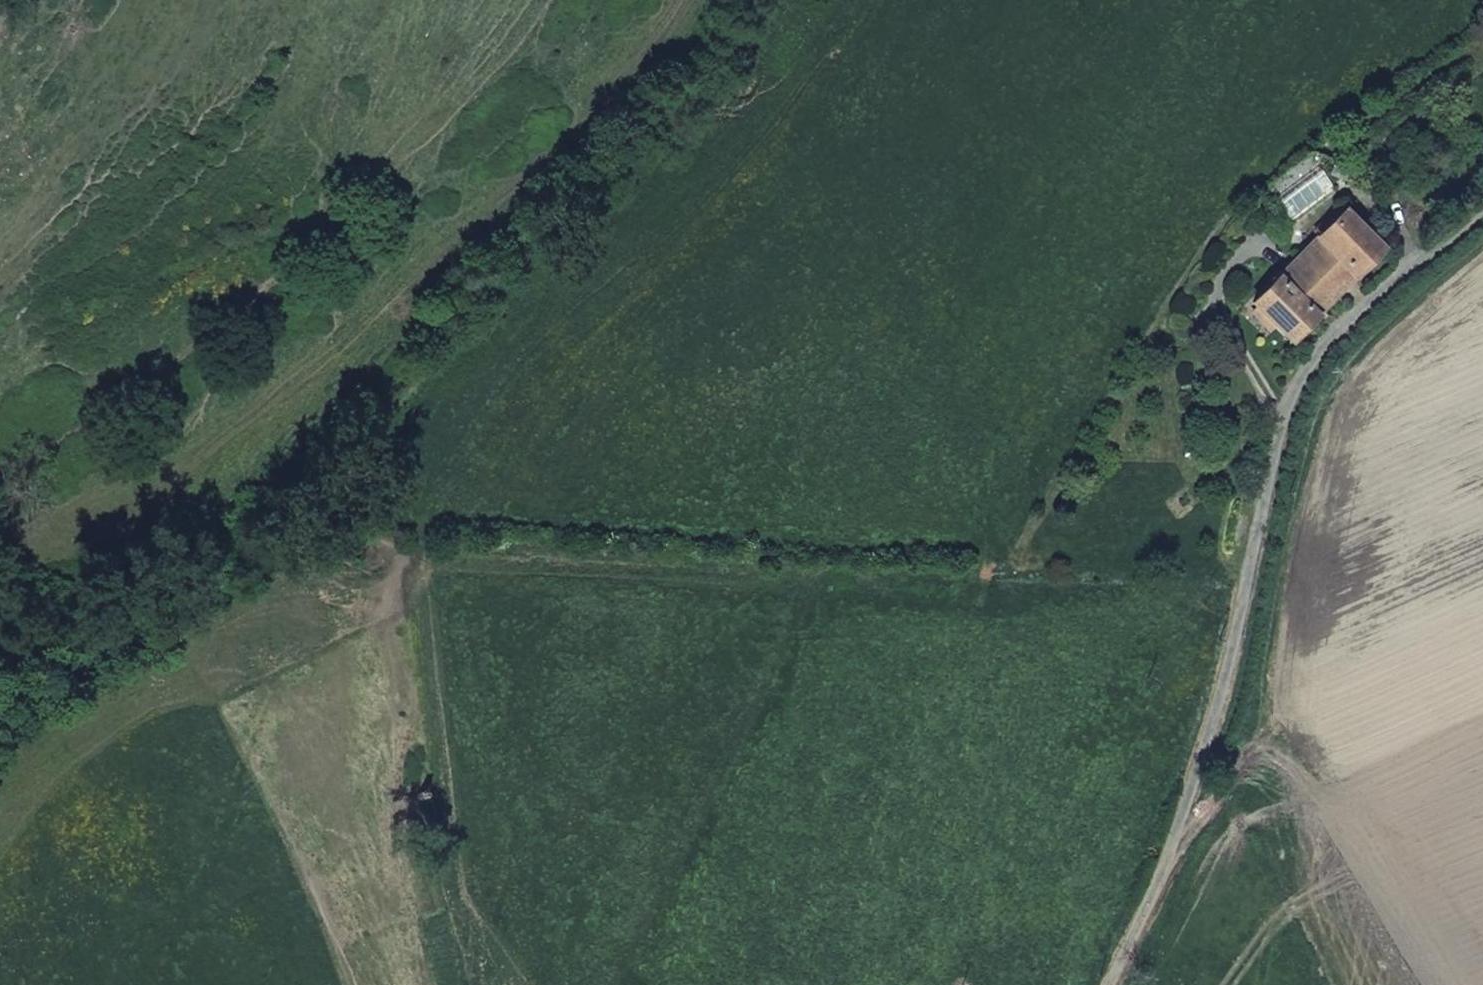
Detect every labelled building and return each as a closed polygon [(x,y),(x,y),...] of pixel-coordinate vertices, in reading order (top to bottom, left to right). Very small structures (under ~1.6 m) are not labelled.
[(1309,151),(1259,188),(1270,203),(1330,162),(1309,151)] [(1337,215),(1290,262),(1331,301),(1376,249),(1337,215)] [(1331,301),(1290,262),(1272,280),(1247,305),(1291,346),(1331,301)]
